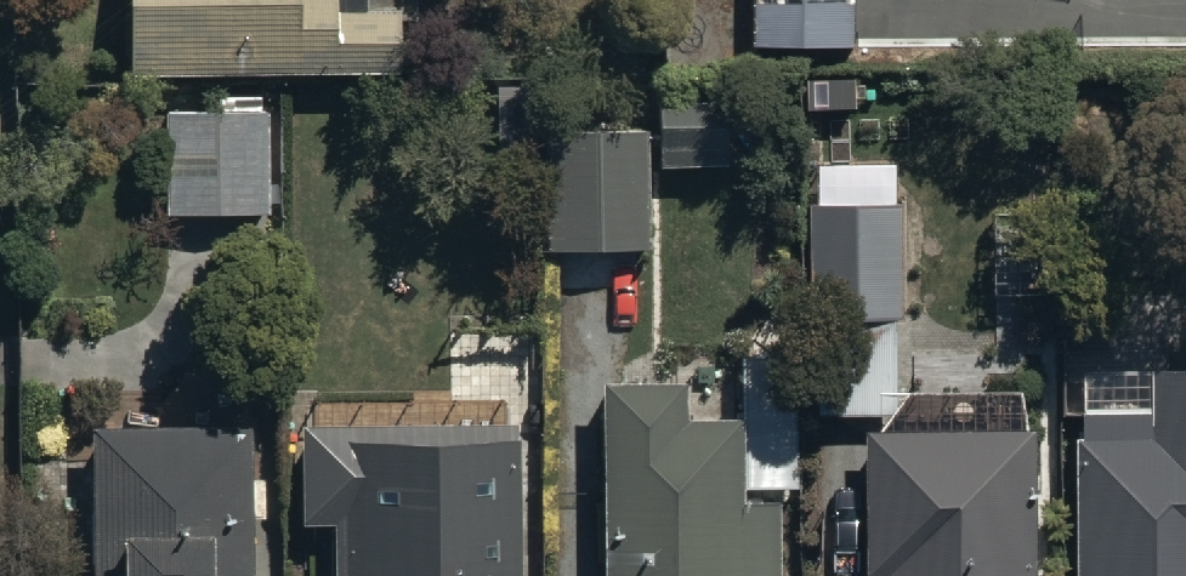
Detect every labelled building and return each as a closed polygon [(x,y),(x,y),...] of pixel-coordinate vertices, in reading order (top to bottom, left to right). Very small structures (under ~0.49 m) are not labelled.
[(131,59),(400,56),(399,9),(417,9),(417,0),(130,0),(131,59)] [(753,42),(856,41),(856,0),(753,0),(753,42)] [(725,84),(653,84),(653,151),(725,151),(725,84)] [(164,98),(164,202),(268,202),(268,98),(164,98)] [(542,115),(544,233),(646,232),(645,114),(542,115)] [(888,575),(1039,575),(1039,408),(1027,407),(1027,372),(909,372),(909,190),(819,190),(819,402),(887,401),(887,412),(868,412),(868,562),(888,562),(888,575)] [(1077,575),(1185,575),(1185,350),(1073,352),(1077,575)] [(602,367),(602,575),(774,575),(774,486),(739,486),(740,401),(683,401),(683,367),(602,367)] [(291,399),(291,522),(323,522),(323,575),(513,575),(513,399),(291,399)] [(88,409),(89,575),(253,575),(252,408),(88,409)]
